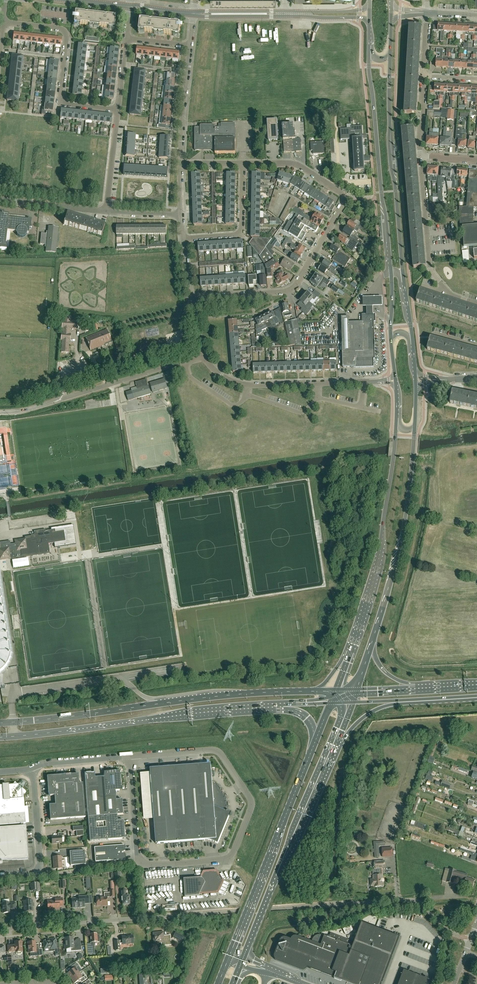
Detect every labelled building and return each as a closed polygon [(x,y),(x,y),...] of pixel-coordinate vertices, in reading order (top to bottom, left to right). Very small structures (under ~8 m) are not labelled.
[(75,13),(74,24),(94,26),(95,15),(91,15),(91,14),(90,14),(88,13),(87,13),(84,13),(84,14),(75,13)] [(95,15),(94,26),(113,28),(114,20),(115,20),(115,18),(106,17),(106,15),(103,15),(102,15),(101,15),(99,15),(99,16),(95,15)] [(155,22),(154,21),(153,21),(152,20),(150,20),(149,22),(140,21),(140,23),(141,23),(140,31),(159,34),(160,23),(155,22)] [(171,23),(169,22),(168,22),(167,23),(166,23),(165,23),(165,24),(160,23),(159,34),(179,36),(180,27),(180,25),(171,24),(171,23)] [(409,26),(408,44),(420,44),(421,27),(409,26)] [(100,45),(100,43),(98,43),(99,39),(86,37),(86,41),(84,41),(83,43),(100,45)] [(419,62),(420,44),(408,44),(407,61),(419,62)] [(22,64),(23,57),(12,55),(11,63),(22,64)] [(407,61),(406,79),(418,79),(419,62),(407,61)] [(21,72),(22,64),(11,63),(10,71),(21,72)] [(145,79),(146,71),(135,70),(134,77),(145,79)] [(10,71),(9,78),(20,79),(21,72),(10,71)] [(144,86),(145,79),(134,77),(133,85),(144,86)] [(19,87),(20,79),(9,78),(8,86),(19,87)] [(406,79),(405,96),(417,97),(418,79),(406,79)] [(143,94),(144,86),(133,85),(132,92),(143,94)] [(18,94),(19,87),(8,86),(8,93),(18,94)] [(142,101),(143,94),(132,92),(132,100),(142,101)] [(18,102),(18,94),(8,93),(7,101),(18,102)] [(404,114),(413,114),(416,114),(417,97),(405,96),(404,114)] [(142,109),(142,101),(132,100),(131,107),(142,109)] [(51,112),(52,112),(53,105),(45,105),(44,115),(51,116),(51,112)] [(141,116),(142,109),(131,107),(130,115),(141,116)] [(456,111),(452,110),(448,110),(447,120),(454,120),(454,114),(457,114),(458,111),(456,111)] [(166,125),(170,126),(171,119),(162,118),(162,124),(159,124),(158,128),(165,129),(166,125)] [(268,141),(278,140),(277,120),(267,121),(268,141)] [(28,131),(52,133),(53,123),(29,121),(28,131)] [(235,153),(235,141),(235,124),(221,124),(221,127),(219,127),(215,127),(215,126),(200,126),(200,127),(195,127),(195,151),(201,151),(201,149),(215,149),(215,153),(235,153)] [(301,139),(295,139),(295,130),(293,130),(293,124),(282,125),(284,153),(301,152),(301,139)] [(363,138),(362,134),(362,126),(351,127),(351,128),(340,129),(341,140),(353,139),(353,147),(351,147),(351,151),(353,151),(355,171),(364,171),(364,163),(370,163),(369,158),(365,158),(364,146),(363,146),(362,138),(363,138)] [(402,129),(403,147),(415,146),(413,128),(402,129)] [(457,128),(456,139),(459,140),(459,141),(458,148),(459,148),(461,148),(465,148),(465,147),(466,147),(466,141),(466,134),(462,133),(462,128),(457,128)] [(446,132),(446,139),(445,147),(448,147),(448,148),(450,148),(450,147),(451,147),(451,145),(455,145),(456,139),(451,139),(452,133),(446,132)] [(476,134),(473,134),(473,138),(469,138),(468,148),(469,148),(469,149),(472,149),(474,149),(475,141),(476,141),(476,134)] [(310,142),(311,151),(313,151),(313,154),(325,154),(324,142),(310,142)] [(416,163),(415,146),(403,147),(405,164),(416,163)] [(405,164),(406,181),(418,180),(416,163),(405,164)] [(446,182),(447,182),(447,178),(446,178),(447,169),(442,168),(441,177),(440,177),(440,181),(437,181),(438,192),(438,202),(440,202),(443,202),(442,192),(442,183),(444,183),(444,177),(446,178),(446,182)] [(447,178),(447,182),(452,182),(452,189),(455,189),(455,183),(454,179),(454,176),(454,175),(451,174),(452,169),(447,169),(446,178),(447,178)] [(454,171),(454,175),(454,176),(457,176),(456,180),(459,180),(458,188),(461,188),(461,184),(462,170),(461,170),(460,169),(458,169),(458,170),(457,170),(457,172),(454,171)] [(462,226),(474,226),(474,215),(474,208),(476,208),(476,171),(470,171),(468,192),(466,207),(463,207),(459,207),(459,215),(462,226)] [(288,183),(290,184),(294,178),(291,177),(291,176),(285,174),(284,177),(282,183),(288,184),(288,183)] [(294,178),(290,184),(295,187),(299,180),(294,177),(294,178)] [(295,187),(299,190),(304,183),(299,180),(295,187)] [(418,180),(406,181),(407,199),(419,198),(418,180)] [(304,183),(299,190),(304,193),(309,186),(304,183)] [(314,189),(309,186),(304,193),(309,197),(314,189)] [(314,189),(309,197),(314,200),(319,192),(314,189)] [(314,200),(319,203),(324,196),(319,192),(314,200)] [(324,196),(319,203),(324,206),(329,199),(324,196)] [(407,199),(409,216),(421,215),(419,198),(407,199)] [(329,199),(324,206),(322,209),(320,212),(323,213),(324,211),(326,207),(329,209),(332,211),(335,206),(332,204),(334,202),(329,199)] [(316,213),(313,217),(311,216),(310,218),(304,214),(305,212),(295,207),(294,209),(292,211),(297,214),(299,216),(301,217),(304,219),(319,227),(323,219),(321,218),(322,216),(316,213)] [(1,250),(6,251),(7,247),(5,247),(7,231),(16,232),(16,233),(17,236),(20,238),(22,238),(25,237),(27,234),(27,233),(29,233),(29,229),(31,228),(31,229),(31,224),(31,219),(28,219),(28,220),(8,218),(9,215),(4,215),(3,213),(4,213),(3,212),(0,213),(0,250),(1,250)] [(63,224),(82,230),(85,220),(78,218),(78,216),(75,216),(75,217),(67,215),(64,223),(63,224)] [(410,233),(422,232),(421,215),(409,216),(410,233)] [(316,232),(318,228),(310,223),(304,219),(301,217),(299,216),(297,219),(306,224),(305,226),(309,228),(309,230),(310,230),(311,230),(313,231),(313,232),(314,233),(315,232),(316,232)] [(289,221),(284,231),(297,239),(302,231),(305,226),(306,224),(297,219),(294,224),(290,222),(289,221)] [(93,223),(85,220),(82,230),(101,236),(102,234),(104,226),(96,224),(97,222),(94,221),(93,223)] [(347,226),(357,232),(358,230),(355,228),(356,226),(357,225),(354,223),(350,221),(349,221),(348,223),(348,224),(347,226)] [(359,224),(358,227),(366,232),(368,230),(361,225),(359,224)] [(474,226),(462,226),(464,247),(476,246),(476,225),(474,226)] [(40,233),(41,233),(40,243),(39,243),(39,244),(45,244),(45,247),(46,247),(45,252),(56,253),(56,248),(57,248),(59,233),(58,233),(58,228),(48,226),(48,231),(46,231),(46,234),(40,233)] [(358,243),(357,242),(359,240),(357,238),(352,235),(354,231),(347,227),(346,227),(345,227),(344,229),(344,230),(343,233),(350,237),(350,238),(358,243)] [(410,233),(412,251),(424,250),(422,232),(410,233)] [(358,243),(350,238),(349,240),(341,235),(338,239),(343,242),(342,243),(346,246),(345,247),(353,251),(358,243)] [(272,240),(269,244),(274,247),(278,242),(273,237),(271,240),(272,240)] [(249,244),(253,249),(260,256),(266,248),(269,244),(272,240),(271,240),(253,239),(249,244)] [(269,244),(266,248),(272,256),(275,253),(272,251),(274,247),(269,244)] [(294,244),(293,246),(304,253),(306,249),(300,245),(299,247),(296,245),(297,245),(295,244),(295,245),(294,244)] [(293,246),(291,245),(290,247),(292,249),(293,250),(293,249),(296,251),(295,253),(301,257),(304,253),(293,246)] [(332,260),(342,266),(345,268),(350,259),(338,251),(339,249),(333,245),(330,250),(336,254),(332,260)] [(266,248),(260,256),(264,263),(265,265),(266,269),(266,272),(267,274),(265,274),(266,277),(267,277),(267,278),(273,277),(272,269),(279,264),(277,263),(272,256),(266,248)] [(413,268),(425,267),(424,250),(412,251),(413,268)] [(297,263),(300,258),(290,252),(288,254),(292,257),(290,259),(297,263)] [(374,256),(370,253),(365,262),(369,264),(374,256)] [(291,270),(294,265),(285,258),(281,265),(286,268),(286,267),(291,270)] [(331,266),(332,264),(326,260),(322,265),(329,269),(329,268),(331,269),(330,271),(336,275),(338,273),(335,271),(336,269),(331,266)] [(265,265),(264,263),(256,265),(256,271),(261,271),(261,274),(260,274),(261,286),(266,286),(266,277),(265,274),(267,274),(266,272),(266,269),(265,265)] [(327,270),(321,266),(318,270),(330,278),(329,280),(335,284),(336,282),(334,280),(335,278),(332,276),(326,272),(327,270)] [(280,284),(286,281),(286,280),(289,279),(287,274),(284,276),(282,274),(284,273),(282,270),(277,272),(279,276),(276,277),(277,280),(276,280),(276,282),(277,284),(278,284),(279,283),(279,284),(280,284)] [(314,277),(312,279),(310,282),(313,284),(313,285),(316,287),(317,287),(322,281),(324,282),(323,283),(327,286),(330,282),(324,277),(323,279),(316,274),(315,274),(313,277),(314,277)] [(248,276),(249,286),(257,286),(256,276),(248,276)] [(336,293),(339,289),(334,285),(331,289),(336,293)] [(321,295),(315,290),(311,295),(306,291),(302,295),(313,305),(309,302),(312,299),(314,300),(317,297),(318,298),(321,295)] [(416,302),(433,307),(437,296),(428,293),(420,290),(416,302)] [(298,300),(303,304),(304,305),(301,308),(302,309),(301,310),(307,315),(311,310),(311,308),(310,308),(313,305),(302,295),(298,300)] [(453,301),(437,296),(433,307),(449,312),(453,301)] [(378,297),(363,298),(363,307),(366,307),(366,315),(373,314),(373,307),(378,307),(382,307),(382,297),(378,297)] [(449,312),(466,318),(470,307),(453,301),(449,312)] [(291,311),(290,311),(289,311),(287,304),(281,305),(283,313),(282,313),(283,317),(291,315),(291,311)] [(470,307),(466,318),(476,322),(476,309),(470,307)] [(278,316),(274,318),(272,312),(267,315),(272,324),(273,327),(276,326),(276,325),(279,323),(278,320),(282,318),(280,308),(275,311),(278,316)] [(362,315),(362,322),(362,323),(374,322),(376,322),(375,314),(362,315)] [(272,324),(267,315),(261,318),(264,323),(266,327),(268,326),(270,329),(273,327),(272,324)] [(77,329),(77,322),(70,322),(70,317),(63,316),(63,321),(62,321),(62,328),(63,328),(62,333),(61,333),(61,340),(62,340),(61,352),(68,353),(69,341),(70,341),(70,334),(69,334),(70,329),(77,329)] [(374,322),(362,323),(362,322),(349,323),(349,317),(341,317),(343,368),(353,367),(354,368),(374,367),(373,359),(375,359),(374,322)] [(255,326),(256,331),(258,335),(263,332),(262,331),(267,328),(266,327),(264,323),(261,318),(256,320),(258,324),(255,326)] [(297,320),(294,320),(285,322),(290,346),(296,344),(296,346),(301,345),(299,333),(297,320)] [(105,345),(111,342),(106,330),(86,338),(90,350),(104,344),(105,345)] [(427,350),(444,354),(447,343),(430,338),(427,350)] [(447,343),(444,354),(461,359),(464,347),(447,343)] [(476,363),(476,351),(464,347),(461,359),(476,363)] [(134,399),(151,394),(148,384),(147,384),(146,382),(147,381),(146,379),(135,382),(136,387),(131,388),(132,391),(134,399)] [(167,388),(164,379),(150,383),(153,392),(167,388)] [(450,403),(467,406),(469,395),(452,391),(450,403)] [(469,395),(467,406),(476,408),(476,396),(469,395)] [(11,558),(12,558),(25,556),(35,555),(36,555),(43,554),(49,553),(47,544),(48,544),(58,542),(65,541),(64,531),(57,532),(55,532),(55,529),(46,531),(45,529),(34,531),(34,535),(31,535),(31,536),(31,538),(30,538),(26,539),(25,539),(15,540),(15,543),(10,544),(10,541),(0,542),(0,543),(0,546),(3,546),(3,549),(1,549),(0,549),(0,560),(10,559),(10,558),(11,558)] [(1,677),(4,674),(8,670),(10,666),(12,661),(13,656),(0,573),(0,677),(1,677)] [(151,773),(154,820),(156,844),(194,841),(203,840),(206,840),(208,840),(218,844),(229,817),(230,817),(231,815),(232,813),(227,811),(227,812),(225,811),(225,809),(225,808),(225,806),(225,805),(225,803),(224,802),(224,800),(224,799),(223,797),(222,796),(222,795),(221,794),(221,793),(220,792),(219,790),(218,789),(217,788),(216,787),(215,786),(214,785),(212,784),(211,764),(201,765),(188,766),(171,767),(159,768),(150,768),(151,773)] [(107,816),(117,815),(123,814),(122,799),(116,800),(116,795),(115,793),(115,791),(121,790),(120,771),(104,772),(104,777),(101,777),(95,777),(95,773),(85,773),(86,794),(88,817),(107,816)] [(154,820),(151,773),(145,773),(141,774),(145,820),(148,820),(154,820)] [(50,820),(85,817),(83,783),(79,783),(78,774),(47,776),(48,796),(54,795),(54,796),(55,805),(49,805),(50,820)] [(452,784),(443,781),(441,785),(451,789),(452,784)] [(25,813),(23,794),(26,791),(15,782),(13,785),(0,786),(0,825),(25,823),(25,813)] [(117,818),(117,815),(107,816),(88,817),(90,841),(122,839),(125,836),(123,820),(117,821),(117,818)] [(416,822),(414,827),(423,830),(425,825),(416,822)] [(28,859),(26,826),(0,828),(0,862),(28,859)] [(83,826),(73,827),(73,831),(76,831),(77,836),(84,836),(83,826)] [(450,828),(449,831),(456,833),(455,835),(458,836),(460,832),(450,828)] [(462,832),(460,841),(467,843),(468,840),(464,839),(466,833),(462,832)] [(58,836),(52,837),(52,844),(62,843),(62,836),(64,836),(64,833),(58,833),(58,836)] [(373,842),(375,858),(378,857),(377,846),(385,845),(384,841),(373,842)] [(94,848),(95,862),(125,859),(125,854),(124,854),(124,851),(125,851),(124,845),(94,848)] [(382,849),(383,857),(392,856),(391,848),(382,849)] [(459,850),(476,857),(476,852),(470,849),(469,851),(460,848),(459,850)] [(70,852),(70,855),(71,866),(74,865),(83,865),(86,864),(85,850),(70,852)] [(459,850),(472,855),(471,860),(476,862),(476,857),(459,850)] [(53,857),(54,869),(62,868),(61,856),(53,857)] [(372,870),(373,876),(373,879),(370,880),(371,887),(374,886),(374,887),(383,886),(382,869),(385,869),(384,861),(374,861),(375,869),(372,870)] [(220,870),(226,872),(228,866),(222,864),(220,870)] [(443,878),(442,881),(446,882),(453,884),(455,877),(466,880),(464,884),(473,887),(475,881),(475,880),(470,878),(470,877),(467,876),(467,875),(467,874),(457,871),(450,869),(450,870),(446,868),(446,869),(445,871),(443,878)] [(184,879),(169,880),(170,898),(185,897),(199,896),(200,893),(218,892),(223,881),(216,871),(213,872),(204,872),(194,873),(194,878),(188,879),(184,879)] [(31,891),(34,891),(34,892),(40,891),(39,883),(30,884),(30,887),(31,887),(31,891)] [(123,905),(127,904),(127,905),(129,905),(129,904),(130,904),(129,901),(131,900),(131,897),(129,897),(129,896),(126,896),(126,890),(121,891),(122,901),(123,901),(123,905)] [(79,899),(72,899),(72,908),(84,907),(84,904),(88,903),(88,896),(78,897),(79,899)] [(95,904),(96,905),(97,905),(97,906),(103,905),(103,906),(108,906),(107,897),(96,898),(96,901),(95,901),(95,902),(95,904)] [(47,901),(48,910),(59,909),(59,906),(63,906),(62,898),(55,899),(55,901),(47,901)] [(33,907),(34,907),(33,903),(32,901),(23,901),(24,912),(33,911),(33,907)] [(15,903),(10,903),(2,903),(3,913),(10,913),(10,909),(12,909),(12,910),(16,910),(15,903)] [(298,937),(298,936),(296,936),(294,936),(293,937),(292,938),(291,939),(287,938),(285,937),(283,937),(282,938),(281,939),(280,941),(274,955),(274,956),(274,958),(275,960),(276,961),(278,962),(301,970),(303,971),(304,971),(306,970),(307,969),(308,968),(335,978),(337,978),(339,978),(340,977),(341,976),(342,975),(356,980),(356,982),(356,983),(382,983),(399,937),(362,923),(355,942),(331,933),(329,938),(324,936),(322,935),(320,935),(318,935),(315,936),(314,938),(312,940),(312,942),(298,937)] [(184,936),(176,931),(173,937),(181,941),(184,936)] [(161,942),(161,946),(171,945),(171,939),(164,939),(163,932),(153,933),(154,943),(161,942)] [(91,944),(87,944),(88,954),(95,954),(94,942),(100,942),(99,935),(97,935),(97,934),(90,934),(91,944)] [(122,944),(133,943),(133,936),(126,936),(122,936),(122,941),(119,941),(114,941),(115,951),(120,950),(119,944),(122,943),(122,944)] [(69,938),(62,938),(65,938),(66,944),(64,944),(64,949),(71,949),(71,951),(81,950),(80,943),(80,944),(77,944),(77,943),(74,943),(73,943),(73,937),(72,937),(70,937),(69,938)] [(55,956),(60,956),(59,947),(56,948),(56,939),(51,939),(51,940),(48,941),(47,940),(45,940),(45,941),(44,941),(44,949),(49,948),(49,952),(55,951),(55,956)] [(12,945),(8,945),(8,952),(15,951),(15,952),(17,952),(17,953),(18,954),(21,954),(21,953),(21,952),(23,952),(22,941),(15,942),(15,945),(14,945),(13,946),(12,945)] [(28,942),(28,953),(30,953),(30,957),(40,956),(39,949),(36,949),(35,942),(28,942)] [(71,978),(79,973),(76,968),(68,973),(71,978)] [(431,980),(428,979),(427,977),(424,978),(404,970),(399,983),(429,983),(431,980)] [(79,973),(71,978),(75,983),(79,980),(81,983),(87,979),(85,976),(82,978),(79,973)]
